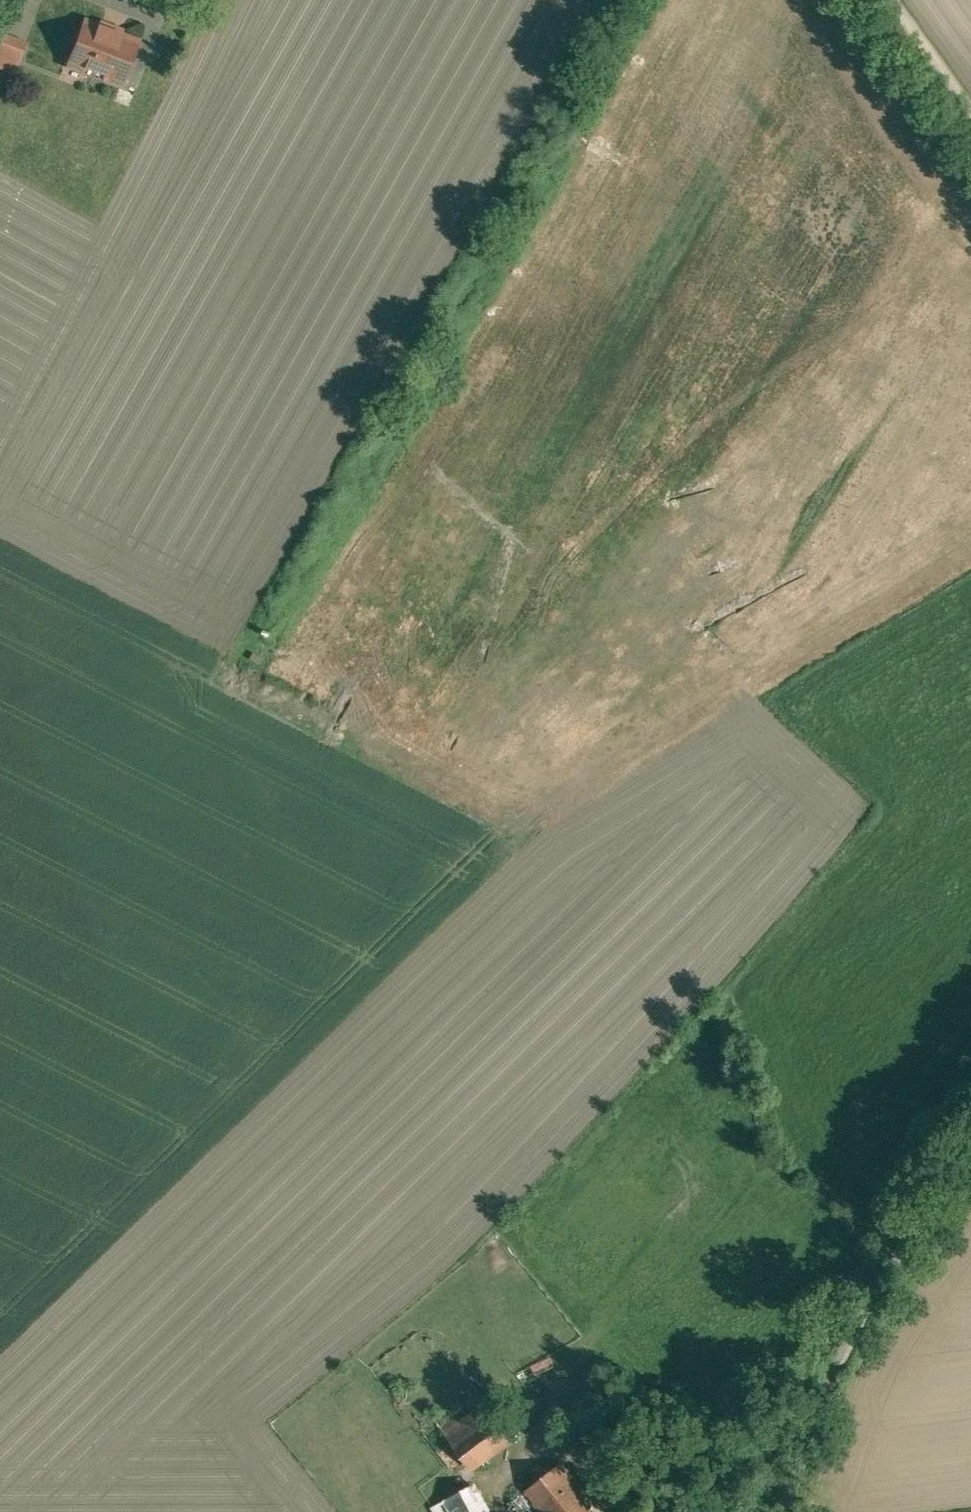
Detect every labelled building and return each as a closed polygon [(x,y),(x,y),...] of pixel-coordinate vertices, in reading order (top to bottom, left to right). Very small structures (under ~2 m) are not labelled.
[(124,31),(101,23),(100,25),(86,20),(70,63),(122,83),(139,40),(123,34),(124,31)] [(0,39),(0,66),(14,71),(23,48),(0,39)] [(484,1402),(445,1431),(468,1461),(506,1433),(484,1402)] [(526,1488),(544,1511),(557,1511),(585,1490),(563,1460),(526,1488)] [(463,1488),(445,1498),(453,1511),(477,1511),(463,1488)] [(557,1511),(591,1511),(582,1501),(590,1496),(585,1490),(557,1511)]
